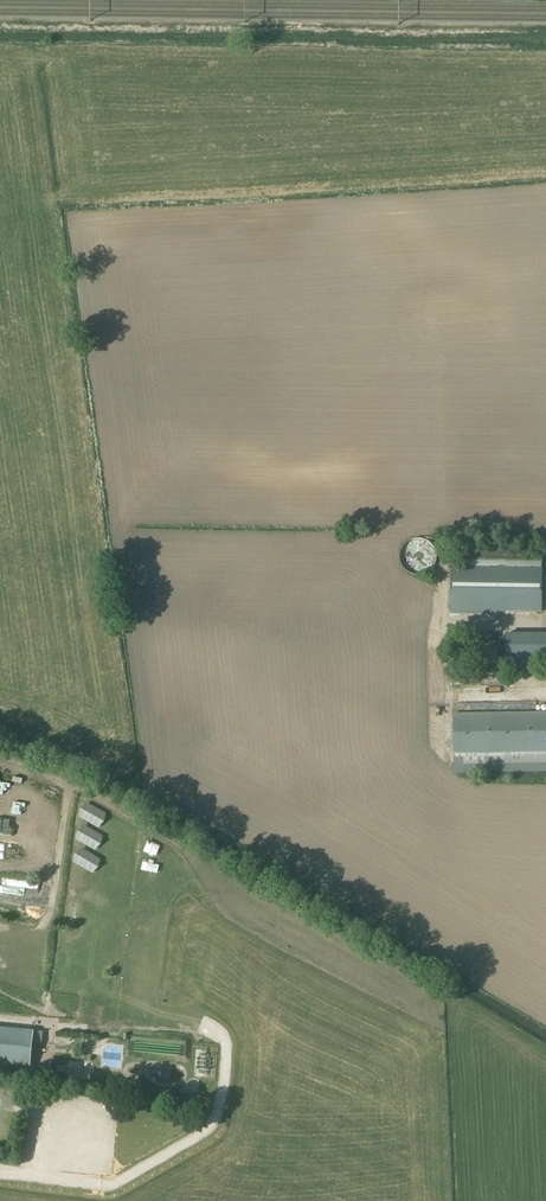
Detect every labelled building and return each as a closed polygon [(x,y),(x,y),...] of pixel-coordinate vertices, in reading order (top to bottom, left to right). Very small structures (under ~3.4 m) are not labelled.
[(404,565),(421,558),(414,539),(397,546),(404,565)] [(465,542),(464,566),(450,566),(450,614),(496,615),(496,612),(541,612),(542,543),(465,542)] [(505,661),(505,669),(545,669),(545,633),(505,633),(505,642),(505,651),(505,661)] [(505,651),(505,642),(494,642),(494,646),(471,646),(470,661),(505,661),(505,651)] [(453,713),(454,762),(545,761),(545,711),(453,713)] [(54,846),(54,829),(41,829),(40,846),(54,846)] [(55,832),(54,849),(82,850),(82,833),(55,832)] [(29,1066),(33,1031),(0,1028),(0,1063),(29,1066)]
